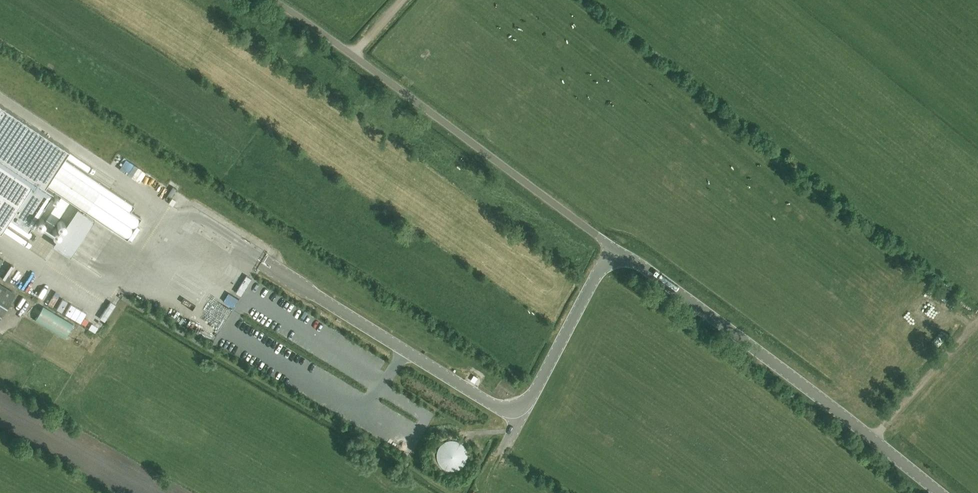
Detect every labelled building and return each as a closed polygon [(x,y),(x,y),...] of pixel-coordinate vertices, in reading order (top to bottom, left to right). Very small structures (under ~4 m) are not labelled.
[(10,217),(28,228),(54,188),(126,237),(140,217),(130,209),(134,204),(63,157),(69,149),(0,103),(0,232),(10,217)] [(1,316),(15,294),(0,284),(0,316),(1,316)] [(74,324),(42,306),(34,320),(66,338),(74,324)] [(438,450),(437,453),(438,459),(439,462),(440,464),(442,466),(445,469),(448,470),(451,471),(455,471),(457,470),(459,469),(461,468),(463,467),(464,465),(466,463),(467,461),(468,457),(468,454),(467,451),(466,449),(465,446),(463,444),(461,443),(459,441),(456,440),(454,440),(451,440),(449,440),(446,441),(444,443),(443,444),(441,445),(439,448),(438,450)]
